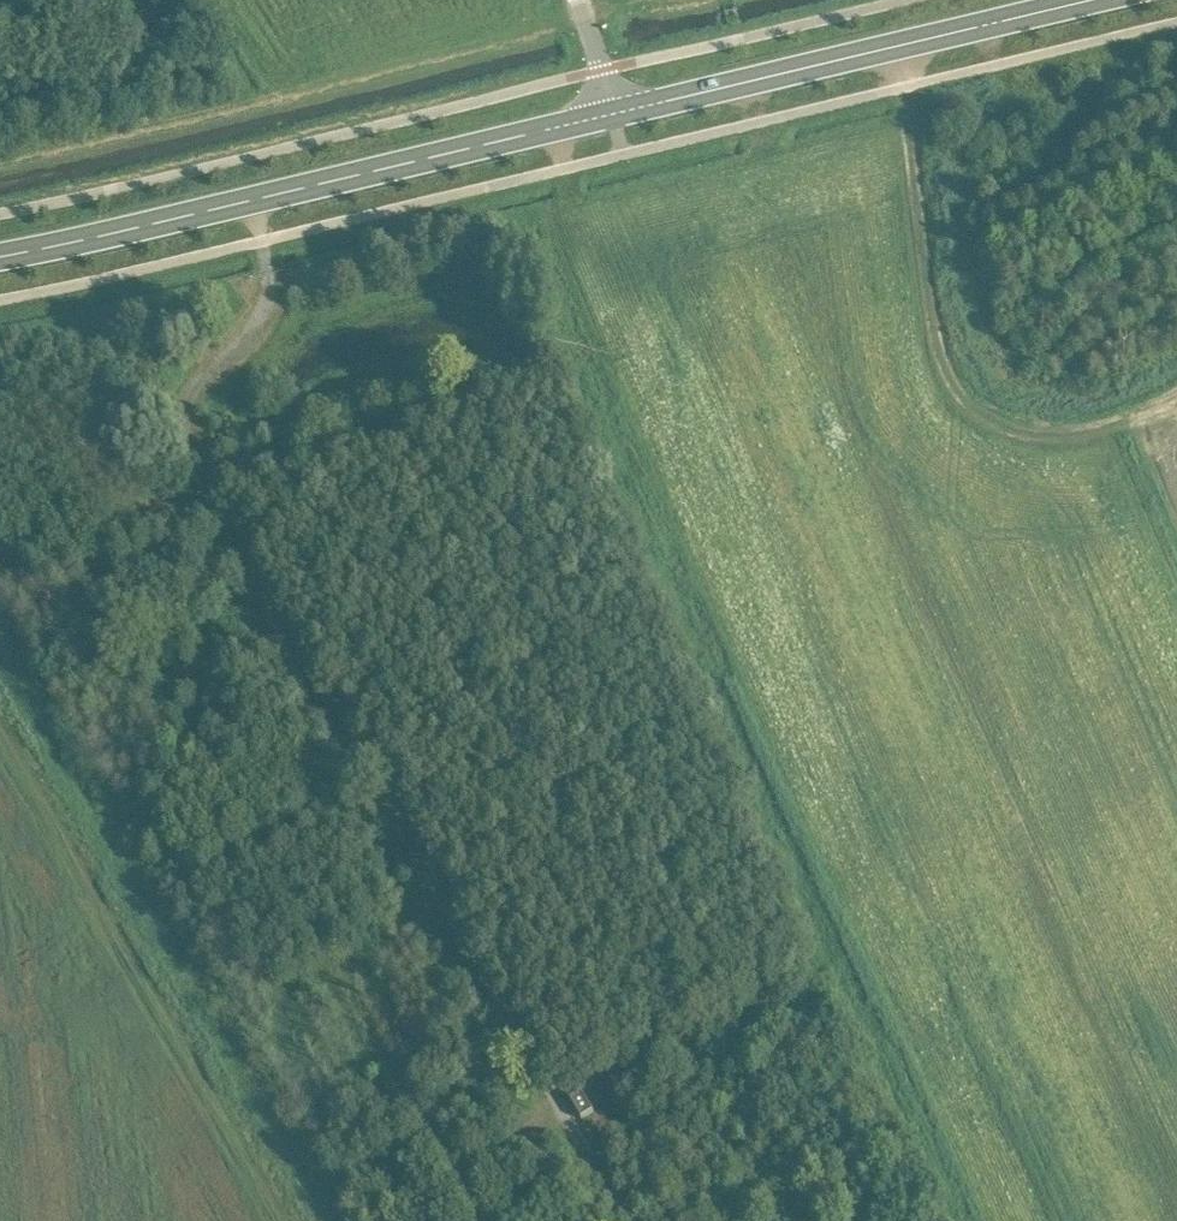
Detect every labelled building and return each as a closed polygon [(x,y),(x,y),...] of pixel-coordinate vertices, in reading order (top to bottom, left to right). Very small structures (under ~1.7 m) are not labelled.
[(581,1093),(570,1100),(581,1118),(592,1112),(581,1093)]
